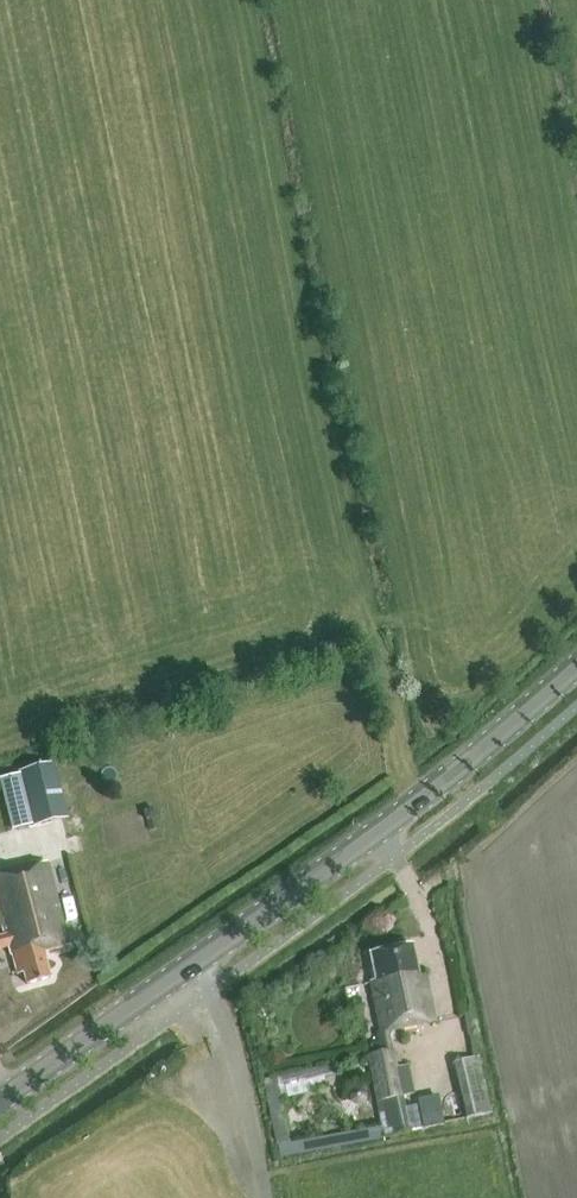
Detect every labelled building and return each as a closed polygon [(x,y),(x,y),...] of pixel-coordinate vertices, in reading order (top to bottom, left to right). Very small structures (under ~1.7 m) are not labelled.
[(31,827),(68,817),(54,764),(17,773),(31,827)] [(66,946),(45,865),(0,876),(0,915),(5,936),(0,937),(0,949),(11,946),(18,975),(24,973),(27,985),(49,979),(42,953),(66,946)] [(371,982),(381,1032),(433,1021),(423,976),(417,977),(411,948),(371,956),(376,981),(371,982)] [(396,1049),(366,1056),(384,1139),(410,1133),(410,1130),(422,1128),(417,1105),(405,1107),(402,1096),(415,1094),(409,1065),(399,1067),(396,1049)] [(465,1115),(489,1109),(478,1058),(453,1064),(465,1115)]
